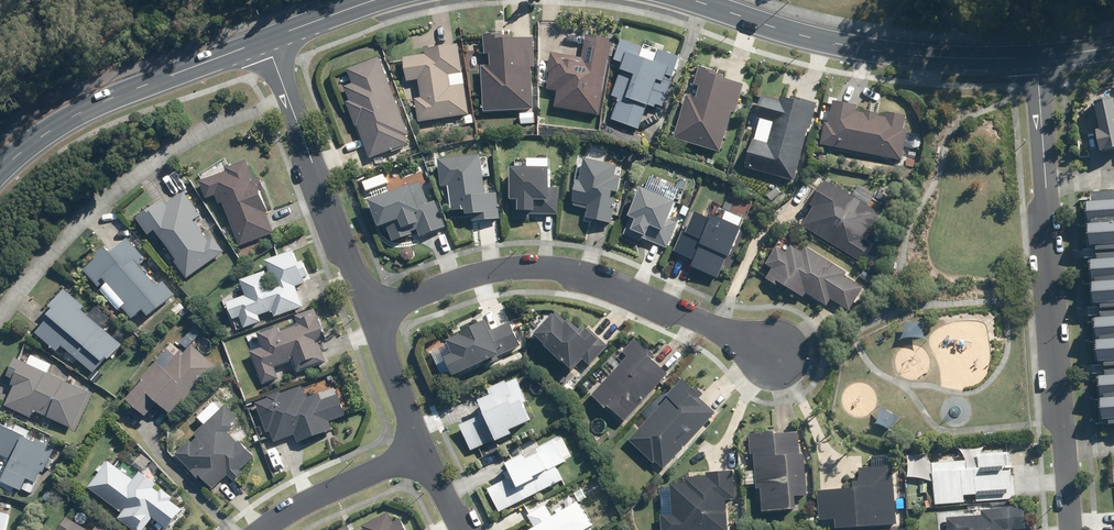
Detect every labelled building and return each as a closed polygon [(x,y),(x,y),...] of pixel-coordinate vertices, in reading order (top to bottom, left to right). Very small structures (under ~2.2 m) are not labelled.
[(484,112),(534,109),(531,68),(535,67),(533,38),(512,39),(512,36),(503,37),(503,34),(483,35),(485,53),(489,53),(490,65),(481,66),(484,112)] [(599,115),(612,40),(586,35),(582,58),(551,52),(547,73),(550,73),(547,89),(557,91),(555,107),(599,115)] [(612,120),(639,129),(647,105),(655,108),(656,105),(662,107),(679,57),(658,51),(658,53),(621,41),(614,60),(623,63),(612,96),(619,99),(612,120)] [(469,115),(458,44),(435,48),(435,46),(424,48),(425,54),(403,58),(407,82),(418,80),(421,98),(415,99),(418,122),(469,115)] [(411,143),(377,57),(346,69),(353,85),(345,88),(349,101),(345,102),(368,160),(411,143)] [(721,150),(733,110),(738,112),(747,84),(730,78),(731,76),(718,72),(719,69),(705,65),(699,83),(704,84),(700,99),(691,97),(679,137),(721,150)] [(795,182),(816,103),(782,95),(781,101),(762,96),(757,115),(775,120),(769,144),(750,139),(742,168),(795,182)] [(1094,103),(1099,130),(1095,131),(1099,152),(1113,149),(1113,99),(1094,103)] [(824,144),(903,160),(909,131),(905,131),(908,116),(891,112),(890,117),(860,111),(861,105),(837,101),(833,123),(828,122),(824,144)] [(535,112),(520,112),(520,124),(535,124),(535,112)] [(922,138),(909,136),(908,147),(921,149),(922,138)] [(483,156),(438,160),(440,188),(448,187),(449,211),(465,210),(465,215),(473,214),(473,221),(500,219),(498,193),(485,194),(483,156)] [(528,159),(528,167),(510,166),(509,200),(514,200),(514,217),(530,218),(530,216),(557,217),(558,188),(550,188),(550,168),(550,159),(528,159)] [(611,224),(623,170),(582,160),(573,202),(588,206),(585,218),(611,224)] [(228,173),(199,181),(204,202),(222,197),(235,246),(273,236),(253,162),(227,169),(228,173)] [(814,206),(802,226),(860,261),(871,244),(865,241),(882,213),(826,179),(811,204),(814,206)] [(428,180),(368,202),(378,230),(387,227),(392,242),(417,233),(418,238),(445,228),(428,180)] [(640,188),(628,217),(635,219),(630,230),(647,237),(652,227),(663,231),(675,202),(640,188)] [(1091,192),(1091,202),(1086,202),(1087,243),(1113,242),(1113,192),(1091,192)] [(163,201),(137,220),(148,235),(154,231),(174,258),(170,261),(184,280),(224,251),(213,236),(208,239),(200,228),(206,224),(185,195),(167,208),(163,201)] [(694,214),(685,235),(702,243),(692,266),(720,278),(741,227),(713,215),(711,221),(694,214)] [(125,234),(84,270),(117,311),(120,309),(130,321),(142,312),(147,318),(175,295),(125,234)] [(848,273),(806,248),(803,253),(789,245),(785,252),(775,246),(764,265),(773,270),(767,280),(777,286),(779,283),(804,298),(806,293),(827,306),(830,299),(850,311),(864,287),(846,277),(848,273)] [(251,295),(231,302),(236,317),(245,314),(249,325),(263,320),(261,312),(277,307),(279,312),(303,304),(296,284),(303,282),(301,277),(306,276),(304,269),(311,267),(307,256),(299,259),(296,252),(270,261),(278,283),(274,285),(270,273),(246,281),(251,295)] [(1095,253),(1096,261),(1089,261),(1092,306),(1113,304),(1113,252),(1095,253)] [(123,346),(80,310),(85,305),(64,287),(42,313),(48,319),(34,335),(56,354),(61,348),(93,374),(106,359),(110,362),(123,346)] [(578,337),(552,311),(533,330),(581,378),(610,350),(587,328),(578,337)] [(301,318),(304,326),(282,334),(280,329),(264,335),(269,349),(257,353),(267,382),(280,378),(276,367),(298,359),(302,369),(302,370),(327,361),(317,335),(325,332),(321,319),(319,320),(317,312),(301,318)] [(497,329),(494,323),(457,340),(462,352),(454,355),(462,374),(525,345),(514,322),(497,329)] [(172,417),(215,367),(192,347),(204,334),(195,325),(176,347),(170,341),(153,360),(157,363),(124,400),(143,415),(147,396),(172,417)] [(628,422),(674,374),(636,339),(625,350),(633,358),(595,398),(609,412),(612,408),(628,422)] [(1094,341),(1096,361),(1113,360),(1113,339),(1094,341)] [(31,418),(35,410),(77,430),(92,399),(86,396),(92,383),(33,354),(28,364),(15,358),(7,376),(11,378),(8,384),(13,386),(4,405),(31,418)] [(1105,370),(1105,376),(1097,377),(1099,421),(1113,420),(1113,370),(1105,370)] [(533,421),(515,376),(487,387),(490,396),(479,400),(485,416),(461,426),(470,450),(494,441),(495,443),(512,437),(510,430),(533,421)] [(666,466),(667,466),(714,415),(698,400),(701,396),(685,382),(672,396),(674,398),(635,440),(656,461),(658,459),(666,466)] [(273,398),(261,403),(270,428),(273,427),(277,438),(298,430),(300,439),(325,430),(324,425),(330,423),(329,419),(345,412),(339,396),(322,402),(319,395),(307,399),(303,388),(282,396),(281,393),(273,396),(273,398)] [(239,418),(227,406),(197,434),(200,437),(181,454),(206,481),(209,478),(216,485),(237,465),(241,470),(260,453),(247,439),(242,445),(230,432),(234,427),(232,424),(239,418)] [(9,459),(0,478),(0,479),(33,495),(55,448),(32,437),(34,433),(6,419),(4,425),(0,423),(0,454),(9,459)] [(803,431),(754,434),(755,453),(759,454),(761,488),(766,487),(767,511),(801,509),(800,496),(811,495),(809,454),(804,454),(803,431)] [(561,436),(506,464),(512,476),(488,488),(500,512),(563,480),(557,468),(573,460),(561,436)] [(964,505),(964,494),(977,493),(978,504),(1014,502),(1010,452),(977,454),(978,468),(966,469),(965,461),(932,463),(934,507),(964,505)] [(134,479),(106,458),(96,471),(98,473),(88,487),(121,513),(116,519),(130,529),(143,529),(153,517),(170,529),(174,529),(188,513),(169,499),(170,497),(160,489),(159,491),(154,487),(157,483),(141,471),(134,479)] [(163,469),(151,460),(144,470),(155,479),(163,469)] [(825,492),(828,517),(843,516),(843,525),(899,521),(895,467),(866,469),(867,483),(871,482),(871,488),(825,492)] [(676,487),(678,516),(667,517),(668,529),(729,529),(727,498),(737,497),(735,473),(713,475),(713,479),(697,480),(697,487),(692,488),(692,485),(676,487)] [(592,526),(573,494),(548,509),(545,505),(527,516),(534,527),(530,529),(586,529),(592,526)] [(10,503),(0,502),(0,529),(6,529),(10,503)] [(1026,529),(1024,505),(983,508),(983,517),(947,519),(948,529),(1013,529),(1026,529)] [(404,521),(397,525),(392,514),(367,526),(369,529),(409,529),(404,521)] [(66,516),(60,525),(67,529),(88,529),(66,516)] [(98,522),(93,529),(112,529),(98,522)]
